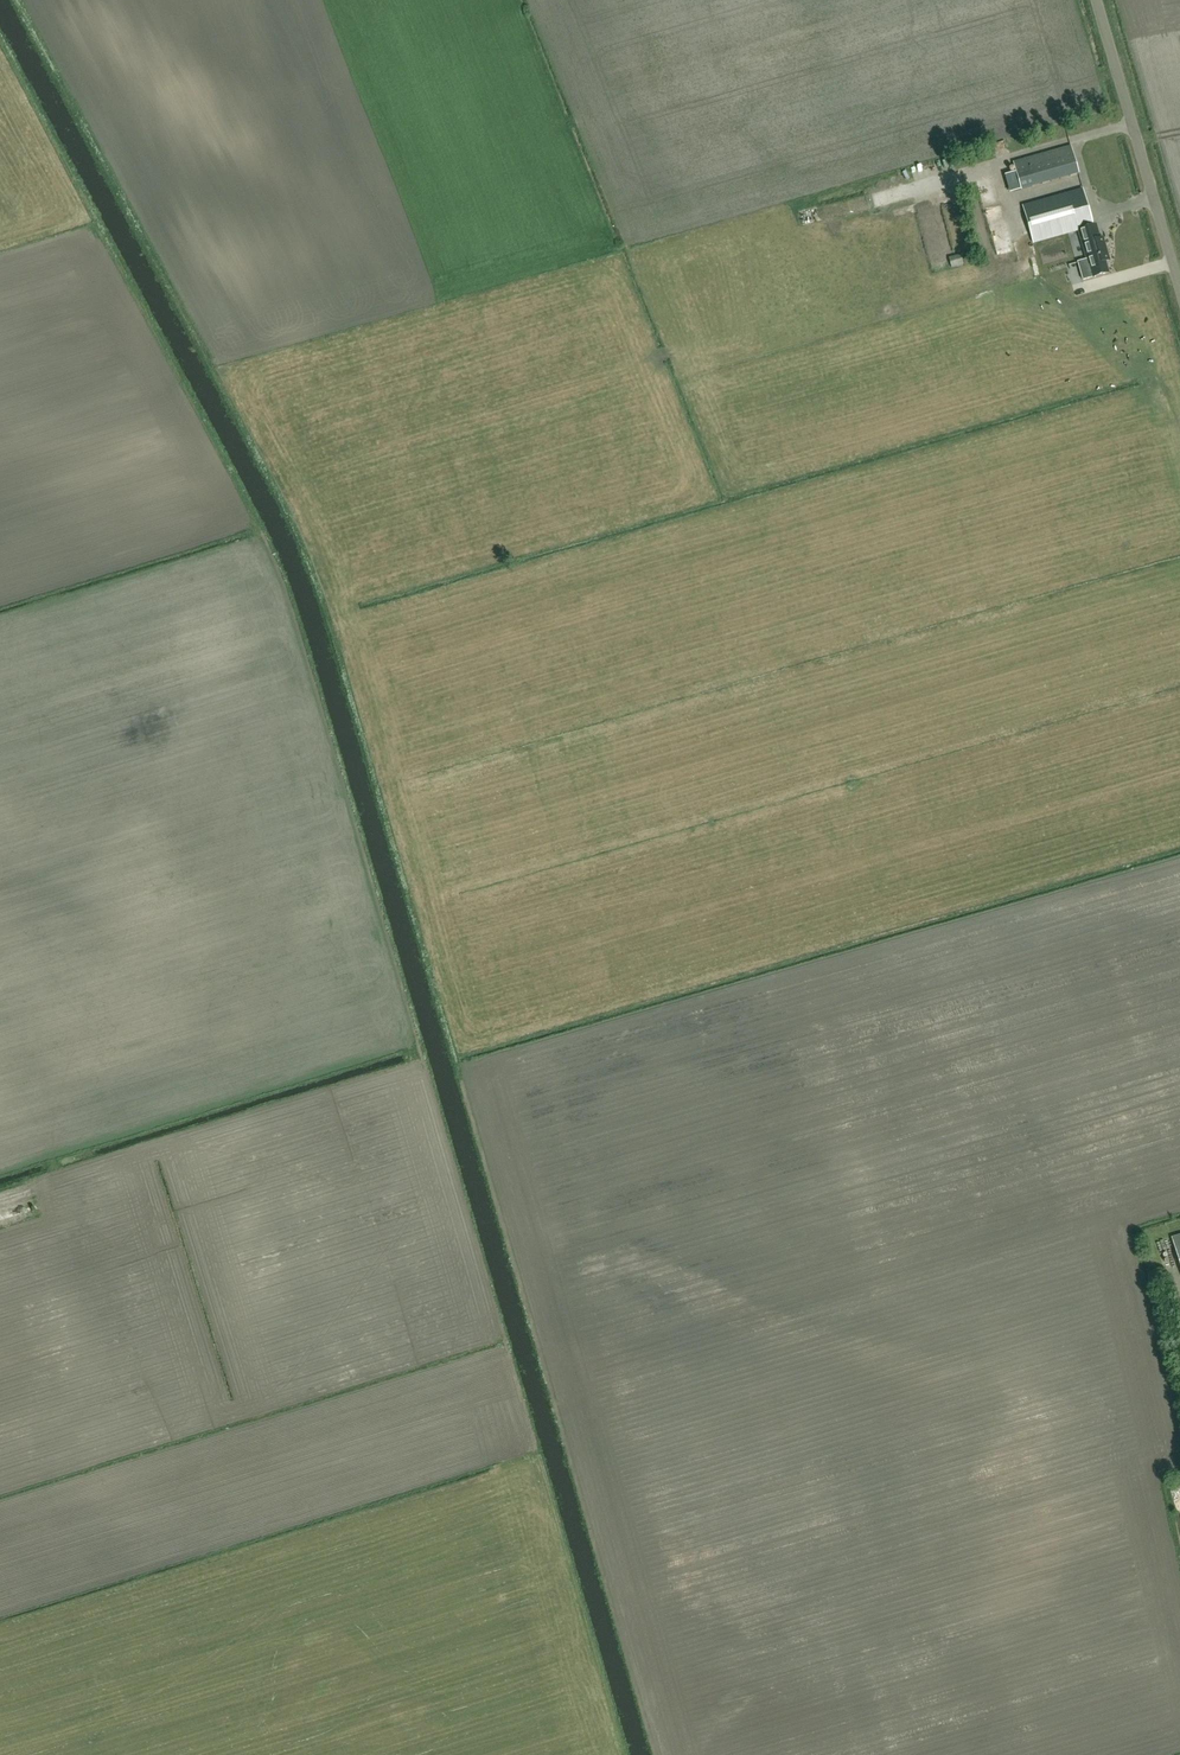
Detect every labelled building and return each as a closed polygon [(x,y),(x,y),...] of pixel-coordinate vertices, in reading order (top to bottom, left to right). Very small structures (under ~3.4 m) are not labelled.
[(1011,193),(1079,174),(1072,147),(1013,163),(1017,176),(1008,178),(1011,193)] [(1083,190),(1023,207),(1033,243),(1079,230),(1087,259),(1078,261),(1082,278),(1107,271),(1104,262),(1109,261),(1103,238),(1097,240),(1093,226),(1094,226),(1083,190)] [(951,268),(964,265),(961,254),(949,257),(951,268)] [(1172,1239),(1174,1245),(1179,1267),(1179,1236),(1172,1239)]
